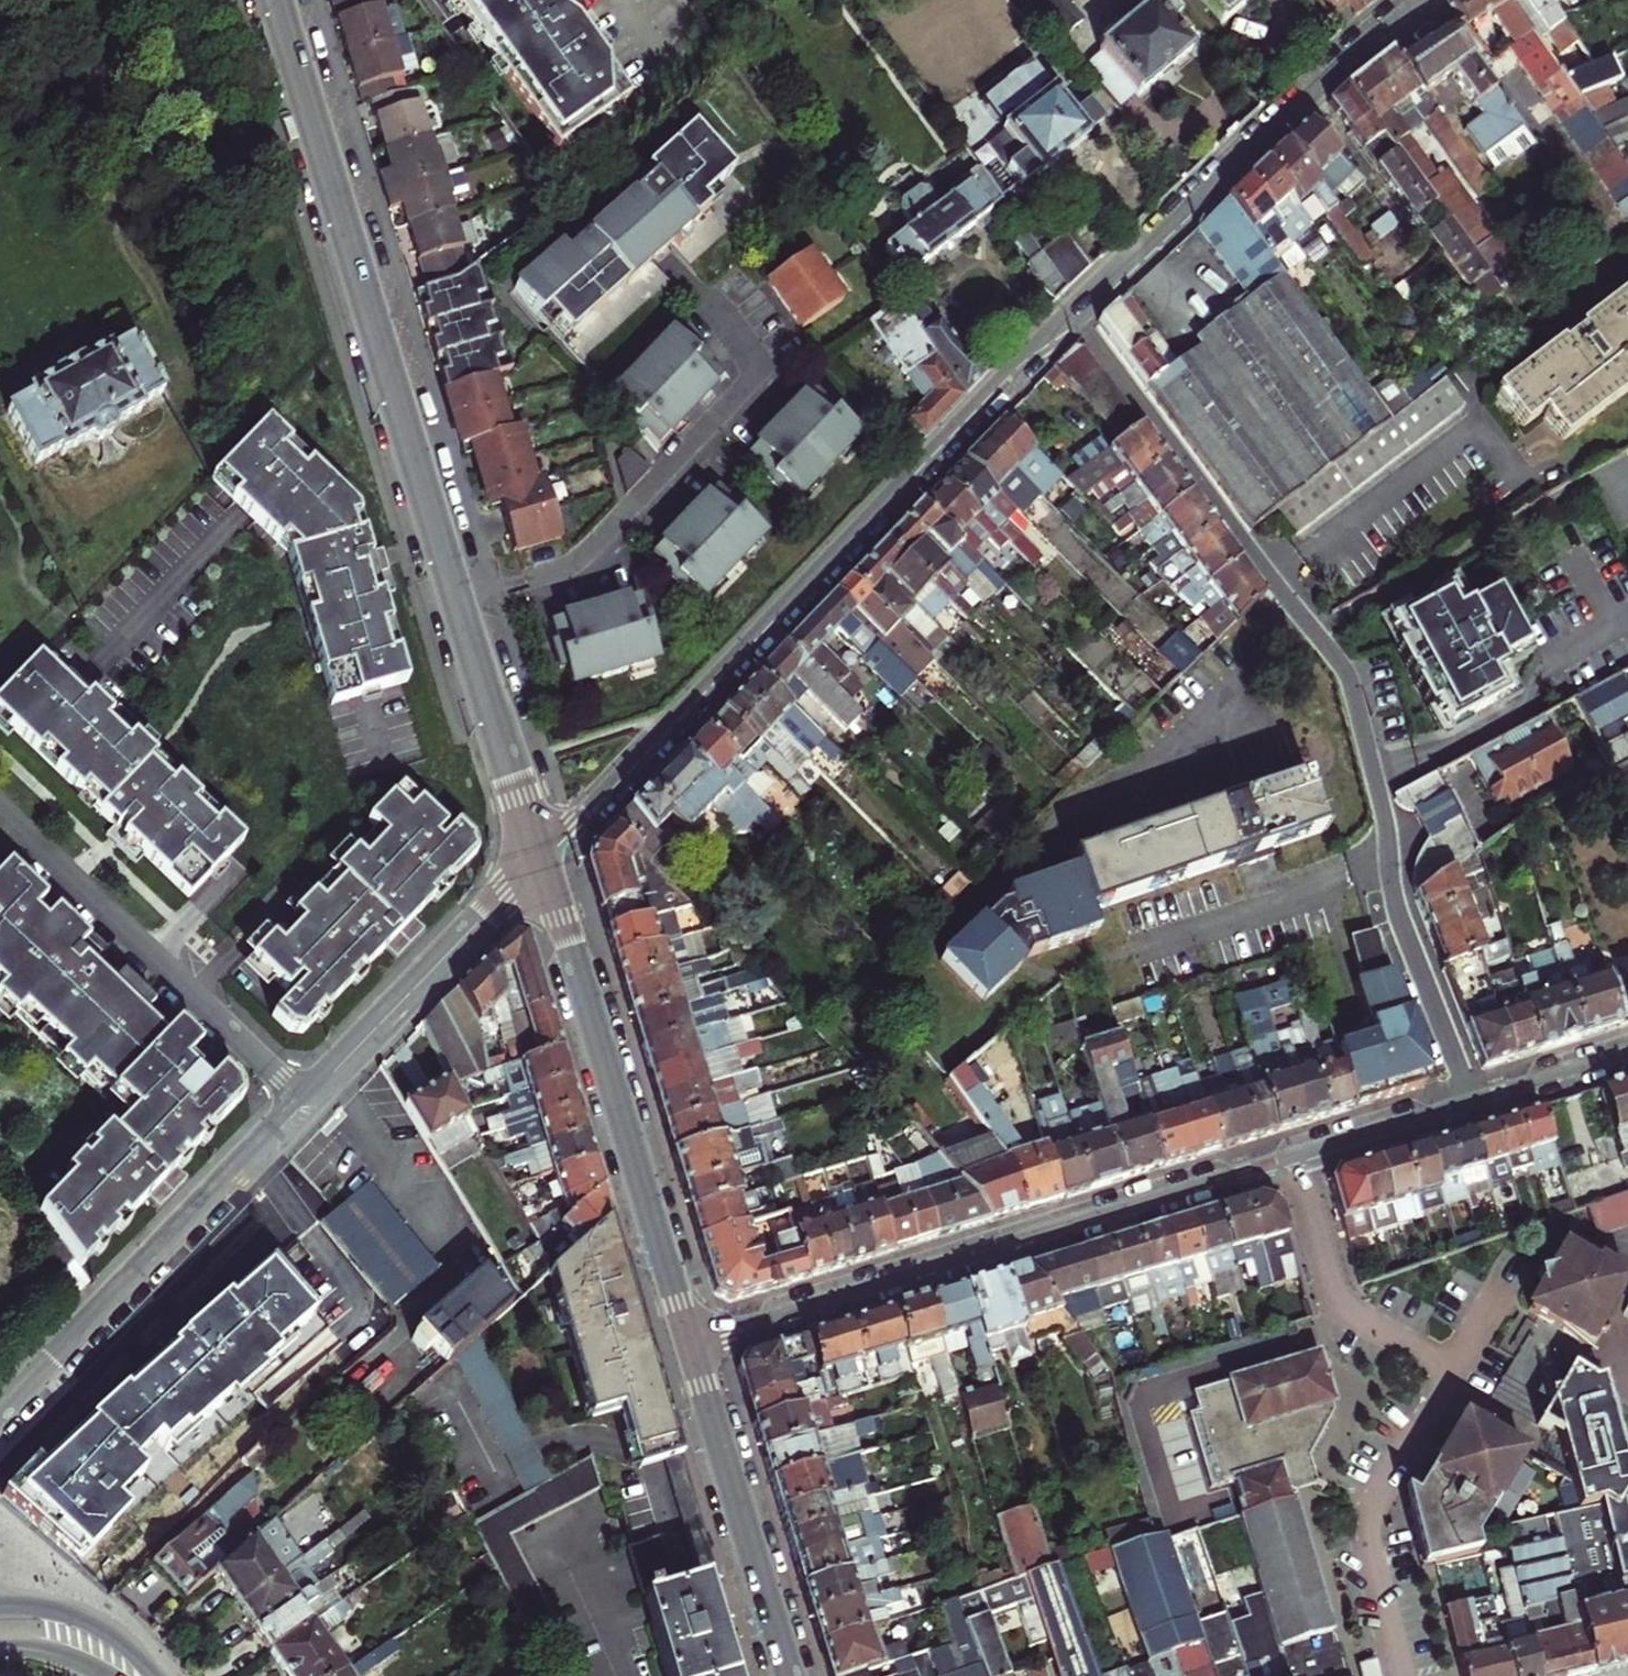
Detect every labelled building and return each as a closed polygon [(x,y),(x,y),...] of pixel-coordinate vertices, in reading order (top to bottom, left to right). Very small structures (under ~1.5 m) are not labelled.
[(350,51),(406,34),(396,1),(383,5),(383,3),(370,7),(368,0),(334,0),(350,51)] [(554,148),(628,97),(573,21),(560,15),(569,2),(572,0),(450,0),(554,148)] [(1055,0),(1051,0),(1037,13),(1060,40),(1077,25),(1055,0)] [(1176,0),(1162,0),(1122,31),(1119,28),(1111,27),(1103,33),(1100,41),(1103,46),(1100,48),(1137,98),(1189,54),(1166,25),(1185,10),(1179,3),(1176,0)] [(1249,0),(1198,0),(1218,26),(1249,0)] [(1330,18),(1344,8),(1353,19),(1376,0),(1315,0),(1330,18)] [(1506,0),(1458,0),(1451,4),(1461,21),(1466,28),(1481,20),(1487,30),(1503,21),(1520,45),(1532,37),(1513,10),(1506,0)] [(1513,10),(1531,0),(1506,0),(1513,10)] [(1399,64),(1424,98),(1455,76),(1483,118),(1465,132),(1497,173),(1535,149),(1480,74),(1447,30),(1399,64)] [(406,34),(350,51),(365,102),(372,99),(406,89),(401,73),(417,69),(406,34)] [(1520,45),(1509,54),(1516,64),(1539,48),(1532,37),(1520,45)] [(1539,48),(1516,64),(1525,76),(1548,60),(1539,48)] [(1424,98),(1399,64),(1390,51),(1346,89),(1368,118),(1381,135),(1394,153),(1407,170),(1419,187),(1433,205),(1446,222),(1459,240),(1471,257),(1485,275),(1487,278),(1512,259),(1495,237),(1489,242),(1441,177),(1435,181),(1393,123),(1382,127),(1378,122),(1409,99),(1413,104),(1415,115),(1480,204),(1494,194),(1424,98)] [(1574,97),(1615,80),(1627,74),(1627,58),(1625,51),(1590,66),(1565,85),(1566,86),(1574,97)] [(1548,60),(1525,76),(1534,89),(1557,72),(1548,60)] [(1557,72),(1534,89),(1544,103),(1566,86),(1565,85),(1557,72)] [(1615,80),(1574,97),(1575,100),(1585,113),(1590,121),(1609,113),(1627,104),(1615,80)] [(1566,86),(1544,103),(1553,116),(1575,100),(1574,97),(1566,86)] [(1036,173),(1038,175),(1088,137),(1086,134),(1102,122),(1088,105),(1073,116),(1052,88),(1003,126),(1023,155),(1007,167),(1020,185),(1036,173)] [(372,99),(386,151),(435,136),(425,102),(411,106),(406,89),(372,99)] [(1346,89),(1330,103),(1350,131),(1368,118),(1346,89)] [(1575,100),(1553,116),(1562,129),(1585,113),(1575,100)] [(1585,113),(1562,129),(1571,142),(1594,127),(1590,121),(1585,113)] [(1609,113),(1590,121),(1594,127),(1600,135),(1619,127),(1609,113)] [(1368,118),(1350,131),(1363,149),(1381,135),(1368,118)] [(1343,164),(1327,147),(1305,125),(1286,143),(1323,191),(1328,200),(1338,191),(1347,200),(1363,184),(1343,164)] [(1571,142),(1580,155),(1603,139),(1600,135),(1594,127),(1571,142)] [(1622,132),(1619,127),(1600,135),(1603,139),(1612,152),(1615,156),(1627,151),(1627,129),(1622,132)] [(711,191),(731,174),(691,129),(644,172),(653,180),(642,190),(569,256),(562,246),(514,289),(560,341),(675,236),(689,225),(705,209),(699,202),(711,191)] [(1381,135),(1363,149),(1376,166),(1394,153),(1381,135)] [(380,173),(385,191),(451,171),(444,148),(439,150),(435,136),(386,151),(392,170),(380,173)] [(1603,139),(1580,155),(1590,168),(1612,152),(1603,139)] [(1286,143),(1266,162),(1298,205),(1309,195),(1327,219),(1353,256),(1363,248),(1354,236),(1346,225),(1344,223),(1341,219),(1336,211),(1328,200),(1323,191),(1286,143)] [(1612,152),(1590,168),(1599,181),(1622,165),(1615,156),(1612,152)] [(1394,153),(1376,166),(1389,184),(1407,170),(1394,153)] [(1298,205),(1266,162),(1245,181),(1283,234),(1278,239),(1285,249),(1291,244),(1294,249),(1297,253),(1304,247),(1300,241),(1293,230),(1307,216),(1298,205)] [(1608,195),(1627,181),(1627,174),(1622,165),(1599,181),(1608,195)] [(402,203),(408,224),(457,209),(453,196),(474,190),(467,166),(451,171),(385,191),(383,191),(388,207),(402,203)] [(980,170),(964,181),(984,209),(999,197),(980,170)] [(1389,184),(1401,201),(1419,187),(1407,170),(1389,184)] [(644,172),(635,181),(642,190),(653,180),(644,172)] [(879,243),(905,278),(989,215),(984,209),(964,181),(934,203),(922,185),(913,185),(896,197),(895,206),(907,223),(879,243)] [(1283,234),(1245,181),(1237,189),(1226,200),(1269,260),(1273,257),(1284,273),(1302,260),(1297,253),(1294,249),(1289,254),(1285,249),(1278,239),(1283,234)] [(1617,207),(1627,201),(1627,181),(1608,195),(1617,207)] [(1401,201),(1414,219),(1433,205),(1419,187),(1401,201)] [(718,198),(711,191),(699,202),(705,209),(718,198)] [(1309,195),(1298,205),(1307,216),(1316,228),(1327,219),(1309,195)] [(1390,427),(1370,400),(1269,260),(1226,200),(1195,229),(1250,297),(1199,342),(1206,351),(1260,428),(1302,486),(1299,488),(1302,494),(1390,427)] [(1627,222),(1627,221),(1627,201),(1617,207),(1627,222)] [(1346,202),(1336,211),(1341,219),(1344,223),(1356,212),(1346,202)] [(1433,205),(1414,219),(1427,236),(1446,222),(1433,205)] [(457,209),(408,224),(427,288),(457,279),(462,275),(453,247),(467,243),(457,209)] [(1316,228),(1307,216),(1293,230),(1300,241),(1316,228)] [(1446,222),(1427,236),(1440,254),(1459,240),(1446,222)] [(675,236),(681,243),(694,232),(689,225),(675,236)] [(1056,276),(1065,289),(1088,266),(1065,234),(1039,252),(1056,276)] [(1459,240),(1440,254),(1452,271),(1471,257),(1459,240)] [(1285,249),(1289,254),(1294,249),(1291,244),(1285,249)] [(809,252),(767,281),(784,305),(825,275),(809,252)] [(1471,257),(1452,271),(1466,289),(1485,275),(1471,257)] [(427,288),(414,292),(425,326),(487,307),(475,266),(462,275),(457,279),(427,288)] [(825,275),(784,305),(802,330),(843,301),(825,275)] [(1485,275),(1466,289),(1480,308),(1499,294),(1487,278),(1485,275)] [(1042,290),(1051,302),(1065,289),(1056,276),(1042,290)] [(1097,322),(1155,402),(1174,385),(1171,382),(1181,373),(1125,296),(1097,322)] [(1627,397),(1627,296),(1497,396),(1525,432),(1544,417),(1566,444),(1627,397)] [(923,436),(963,394),(913,324),(899,303),(898,301),(868,322),(869,324),(905,376),(924,404),(907,422),(923,436)] [(487,307),(425,326),(434,358),(496,339),(487,307)] [(913,324),(963,394),(985,371),(954,344),(938,319),(933,323),(926,314),(913,324)] [(662,349),(671,339),(662,331),(645,349),(650,355),(658,346),(662,349)] [(708,392),(719,380),(705,367),(685,347),(674,337),(671,339),(662,349),(658,346),(650,355),(630,376),(622,384),(625,387),(616,397),(613,400),(622,408),(624,410),(644,430),(658,444),(670,432),(681,420),(696,404),(708,392)] [(506,372),(496,339),(434,358),(445,391),(492,376),(506,372)] [(690,341),(685,347),(705,367),(710,361),(690,341)] [(133,342),(109,354),(107,349),(80,362),(79,360),(52,374),(54,377),(28,391),(31,397),(7,410),(36,464),(59,451),(62,456),(89,440),(97,442),(113,437),(113,427),(141,410),(139,407),(160,393),(133,342)] [(1061,358),(1079,383),(1098,369),(1083,349),(1070,348),(1061,358)] [(1302,486),(1260,428),(1206,351),(1181,373),(1199,398),(1170,421),(1236,511),(1254,531),(1280,511),(1302,494),(1299,488),(1302,486)] [(1068,392),(1079,383),(1061,358),(1051,369),(1068,392)] [(1068,392),(1076,403),(1107,381),(1098,369),(1079,383),(1068,392)] [(607,389),(616,397),(625,387),(622,384),(630,376),(625,371),(607,389)] [(1174,385),(1155,402),(1170,421),(1199,398),(1181,373),(1171,382),(1174,385)] [(492,376),(445,391),(453,419),(501,405),(492,376)] [(1107,381),(1076,403),(1084,415),(1115,392),(1107,381)] [(1411,410),(1392,383),(1370,400),(1390,427),(1411,410)] [(1280,511),(1299,537),(1466,410),(1446,384),(1434,393),(1411,410),(1390,427),(1302,494),(1280,511)] [(748,450),(746,451),(761,465),(781,485),(783,487),(792,495),(795,492),(804,482),(807,485),(815,477),(816,476),(835,456),(843,448),(840,444),(850,435),(853,432),(844,423),(842,421),(822,402),(807,388),(805,390),(796,400),(784,412),(769,428),(758,440),(748,450)] [(708,392),(696,404),(703,410),(714,398),(708,392)] [(1115,392),(1084,415),(1093,426),(1123,403),(1115,392)] [(784,412),(796,400),(789,394),(778,406),(784,412)] [(827,397),(822,402),(842,421),(847,416),(827,397)] [(1123,403),(1093,426),(1101,437),(1132,415),(1123,403)] [(501,405),(453,419),(462,446),(471,444),(509,432),(508,431),(501,405)] [(639,435),(644,430),(624,410),(618,416),(639,435)] [(1101,437),(1109,448),(1140,426),(1132,415),(1101,437)] [(1004,417),(983,438),(1016,472),(1031,487),(1042,498),(1047,493),(1037,482),(1052,467),(1004,417)] [(265,419),(210,477),(286,550),(333,701),(408,679),(400,649),(403,648),(394,618),(391,619),(383,592),(396,588),(384,545),(370,549),(363,526),(357,506),(310,462),(313,459),(290,437),(287,440),(265,419)] [(681,420),(670,432),(676,438),(688,426),(681,420)] [(751,434),(758,440),(769,428),(763,421),(751,434)] [(1064,480),(1082,498),(1154,445),(1140,426),(1109,448),(1064,480)] [(527,456),(518,428),(508,431),(509,432),(471,444),(474,453),(479,471),(527,456)] [(858,443),(850,435),(840,444),(843,448),(835,456),(841,461),(858,443)] [(983,438),(964,459),(999,494),(1006,502),(1009,504),(1018,495),(1005,482),(1016,472),(983,438)] [(471,444),(462,446),(464,456),(474,453),(471,444)] [(1154,445),(1082,498),(1091,507),(1117,488),(1121,494),(1167,462),(1154,445)] [(622,455),(616,462),(625,493),(649,469),(628,449),(626,451),(624,449),(620,454),(622,455)] [(534,483),(527,456),(479,471),(488,498),(497,495),(535,484),(534,483)] [(999,494),(964,459),(944,479),(1009,545),(1010,546),(1020,536),(988,505),(999,494)] [(1167,462),(1121,494),(1096,513),(1104,521),(1127,503),(1133,512),(1179,478),(1167,462)] [(776,490),(781,485),(761,465),(755,471),(776,490)] [(804,482),(795,492),(803,500),(820,482),(817,479),(815,477),(807,485),(804,482)] [(1145,528),(1149,525),(1190,494),(1185,487),(1179,478),(1133,512),(1112,529),(1118,535),(1139,519),(1145,528)] [(944,479),(922,503),(957,538),(971,524),(985,537),(995,548),(999,544),(1004,550),(1009,545),(944,479)] [(535,484),(497,495),(500,505),(506,522),(553,508),(544,480),(534,483),(535,484)] [(653,549),(651,551),(666,564),(686,584),(688,586),(697,594),(700,591),(709,581),(712,584),(721,576),(740,555),(748,547),(745,544),(755,534),(757,531),(749,522),(747,521),(727,501),(712,487),(710,489),(701,499),(689,511),(674,527),(663,539),(653,549)] [(1026,492),(1037,503),(1042,498),(1031,487),(1026,492)] [(683,505),(689,511),(701,499),(694,493),(683,505)] [(1149,525),(1161,543),(1203,511),(1190,494),(1149,525)] [(497,495),(488,498),(491,507),(500,505),(497,495)] [(732,496),(727,501),(747,521),(752,515),(732,496)] [(922,503),(903,522),(942,561),(953,551),(991,588),(999,580),(970,552),(957,538),(922,503)] [(553,508),(506,522),(514,551),(561,537),(553,508)] [(1203,511),(1161,543),(1158,545),(1164,553),(1148,566),(1155,573),(1172,560),(1215,528),(1203,511)] [(656,533),(663,539),(674,527),(668,521),(656,533)] [(942,561),(903,522),(899,526),(887,539),(963,618),(981,600),(942,561)] [(957,538),(970,552),(985,537),(971,524),(957,538)] [(1215,528),(1172,560),(1184,578),(1186,576),(1197,569),(1228,545),(1222,537),(1215,528)] [(746,560),(763,542),(755,534),(745,544),(748,547),(740,555),(742,557),(746,560)] [(963,618),(887,539),(867,559),(912,603),(938,629),(945,636),(963,618)] [(1177,595),(1185,603),(1240,560),(1228,545),(1197,569),(1186,576),(1192,584),(1177,595)] [(912,603),(867,559),(849,578),(930,659),(935,653),(925,642),(903,621),(911,612),(907,608),(912,603)] [(1240,560),(1185,603),(1192,610),(1205,601),(1211,609),(1221,602),(1253,577),(1240,560)] [(681,590),(686,584),(666,564),(660,570),(681,590)] [(1065,600),(1038,573),(1029,582),(1056,609),(1065,600)] [(709,581),(700,591),(708,599),(725,581),(721,576),(712,584),(709,581)] [(1219,637),(1266,593),(1253,577),(1221,602),(1211,609),(1200,618),(1219,637)] [(849,578),(830,598),(850,617),(856,611),(885,641),(888,638),(947,696),(957,686),(930,659),(849,578)] [(602,595),(604,603),(620,599),(618,590),(602,595)] [(567,615),(552,619),(558,638),(566,665),(570,680),(574,678),(587,675),(588,679),(599,675),(627,667),(638,664),(637,659),(650,655),(654,654),(650,640),(642,613),(636,594),(620,599),(604,603),(584,610),(567,615)] [(830,598),(815,613),(868,665),(898,694),(907,685),(912,690),(918,684),(880,647),(875,642),(869,649),(851,631),(857,625),(850,617),(830,598)] [(1432,738),(1463,721),(1493,705),(1480,682),(1488,679),(1484,671),(1512,656),(1483,601),(1447,620),(1435,598),(1374,630),(1387,653),(1383,655),(1380,656),(1395,683),(1397,682),(1402,691),(1399,692),(1414,719),(1420,715),(1429,732),(1432,738)] [(565,606),(567,615),(584,610),(581,601),(565,606)] [(938,629),(912,603),(907,608),(911,612),(903,621),(925,642),(938,629)] [(642,613),(650,640),(657,638),(649,611),(642,613)] [(885,641),(856,611),(850,617),(857,625),(875,642),(880,647),(885,641)] [(815,613),(786,645),(845,701),(859,686),(816,645),(824,636),(861,671),(868,665),(815,613)] [(1199,656),(1180,637),(1160,655),(1180,675),(1199,656)] [(558,668),(566,665),(558,638),(550,640),(558,668)] [(845,701),(786,645),(756,676),(775,693),(790,678),(806,693),(845,730),(860,715),(845,701)] [(1180,675),(1160,655),(1159,653),(1137,672),(1139,675),(1158,695),(1166,688),(1180,675)] [(654,666),(650,655),(637,659),(638,664),(627,667),(629,674),(654,666)] [(246,835),(166,762),(151,748),(157,741),(145,730),(139,737),(134,732),(142,724),(119,702),(110,711),(68,671),(62,677),(38,656),(0,695),(0,727),(9,735),(15,729),(71,782),(69,784),(93,806),(95,804),(116,823),(107,833),(137,862),(146,852),(191,894),(246,835)] [(587,675),(574,678),(577,690),(601,682),(599,675),(588,679),(587,675)] [(1139,675),(1117,697),(1137,716),(1158,695),(1139,675)] [(741,691),(787,735),(795,728),(812,744),(820,736),(806,722),(791,708),(775,693),(756,676),(741,691)] [(1575,693),(1590,733),(1627,719),(1627,690),(1623,676),(1575,693)] [(806,693),(790,678),(775,693),(791,708),(806,693)] [(795,743),(787,735),(741,691),(725,708),(788,770),(806,753),(795,743)] [(706,728),(746,768),(752,774),(764,762),(802,799),(810,791),(788,770),(725,708),(717,717),(706,728)] [(1543,716),(1468,756),(1493,803),(1514,792),(1517,798),(1571,770),(1543,716)] [(752,774),(746,768),(706,728),(685,750),(753,819),(759,825),(764,822),(760,818),(769,809),(742,783),(752,774)] [(1601,749),(1614,772),(1617,770),(1627,763),(1627,736),(1601,749)] [(672,814),(689,831),(712,808),(735,831),(745,827),(753,819),(685,750),(612,825),(636,850),(680,893),(682,896),(705,873),(672,840),(669,842),(657,829),(672,814)] [(1617,770),(1627,807),(1627,763),(1617,770)] [(1453,764),(1392,797),(1397,802),(1402,807),(1409,810),(1416,812),(1425,813),(1461,793),(1453,764)] [(1008,893),(1014,909),(1008,914),(1000,905),(943,960),(986,1005),(1026,966),(1020,959),(1028,951),(1031,959),(1101,935),(1094,915),(1328,839),(1309,779),(1072,856),(1077,869),(1008,893)] [(478,853),(475,837),(462,825),(442,845),(438,840),(449,829),(407,787),(395,798),(372,820),(380,829),(253,957),(294,994),(273,1016),(288,1032),(304,1034),(353,984),(357,987),(367,976),(365,972),(387,947),(397,956),(424,927),(416,918),(434,899),(438,903),(454,885),(450,882),(478,853)] [(1461,793),(1425,813),(1434,842),(1470,823),(1461,793)] [(1415,898),(1484,869),(1470,823),(1434,842),(1425,850),(1419,859),(1414,869),(1411,879),(1415,898)] [(595,897),(605,930),(644,918),(641,907),(638,908),(630,882),(637,879),(629,857),(636,850),(612,825),(590,848),(586,866),(595,897)] [(8,864),(0,873),(0,984),(3,987),(0,990),(0,999),(61,1058),(53,1066),(77,1087),(84,1080),(126,1120),(114,1132),(109,1127),(90,1146),(95,1151),(88,1159),(83,1154),(67,1171),(73,1176),(40,1209),(82,1267),(93,1255),(97,1258),(105,1250),(102,1246),(115,1233),(118,1236),(129,1225),(125,1222),(149,1197),(158,1205),(185,1178),(180,1172),(189,1162),(186,1158),(199,1144),(203,1147),(212,1139),(208,1135),(242,1100),(238,1084),(222,1068),(209,1081),(204,1076),(197,1084),(192,1080),(200,1071),(189,1060),(201,1048),(175,1024),(163,1035),(143,1016),(154,1004),(123,974),(112,986),(88,964),(99,953),(87,942),(88,940),(56,910),(45,922),(34,911),(45,899),(8,864)] [(1484,869),(1415,898),(1426,924),(1469,907),(1494,901),(1484,869)] [(680,893),(676,897),(679,907),(690,903),(682,896),(680,893)] [(1494,901),(1469,907),(1426,924),(1434,944),(1477,927),(1499,918),(1494,901)] [(644,918),(605,930),(614,959),(664,943),(688,935),(684,923),(654,932),(650,916),(644,918)] [(1481,953),(1507,943),(1499,918),(1477,927),(1434,944),(1443,968),(1481,953)] [(524,1014),(549,1006),(527,934),(512,930),(491,952),(497,976),(512,971),(519,995),(522,1006),(507,1011),(509,1017),(509,1019),(524,1014)] [(1330,1027),(1335,1043),(1352,1110),(1434,1085),(1407,1018),(1395,976),(1388,977),(1377,936),(1353,943),(1356,956),(1349,958),(1363,1002),(1350,1005),(1351,1008),(1327,1014),(1330,1027)] [(614,959),(620,981),(695,959),(693,952),(669,960),(664,943),(614,959)] [(1481,953),(1485,967),(1511,957),(1507,943),(1481,953)] [(620,981),(625,997),(694,976),(702,974),(700,967),(732,957),(734,964),(741,962),(747,961),(733,947),(695,959),(620,981)] [(474,970),(485,1009),(502,992),(497,976),(491,952),(474,970)] [(1485,967),(1481,953),(1443,968),(1482,1069),(1514,1060),(1491,986),(1489,980),(1485,967)] [(1515,970),(1518,983),(1539,977),(1533,957),(1513,963),(1515,970)] [(625,997),(633,1021),(683,1006),(698,1001),(705,999),(766,980),(747,961),(741,962),(744,972),(697,987),(694,976),(625,997)] [(1583,1039),(1623,1026),(1615,998),(1602,1002),(1596,980),(1581,985),(1574,961),(1561,965),(1562,970),(1583,1039)] [(470,1024),(485,1009),(474,970),(458,986),(470,1024)] [(1489,980),(1491,986),(1499,983),(1501,989),(1518,983),(1515,970),(1489,980)] [(1518,983),(1539,1052),(1583,1039),(1562,970),(1539,977),(1518,983)] [(519,995),(512,971),(497,976),(502,992),(504,1000),(519,995)] [(1610,982),(1615,998),(1623,1026),(1627,1025),(1627,977),(1610,982)] [(1081,1044),(1061,979),(1029,1005),(1045,1055),(1081,1044)] [(1237,999),(1251,1049),(1275,1134),(1302,1126),(1281,1053),(1278,1043),(1269,1012),(1297,1004),(1291,983),(1237,999)] [(1491,986),(1514,1060),(1539,1052),(1518,983),(1501,989),(1499,983),(1491,986)] [(476,1075),(485,1072),(475,1040),(472,1031),(470,1024),(458,986),(419,1026),(447,1079),(449,1083),(476,1075)] [(1111,1007),(1117,1026),(1149,1016),(1144,997),(1111,1007)] [(708,1009),(705,999),(698,1001),(701,1011),(708,1009)] [(701,1011),(698,1001),(683,1006),(691,1032),(715,1025),(710,1008),(708,1009),(701,1011)] [(549,1006),(524,1014),(531,1035),(555,1027),(549,1006)] [(633,1021),(641,1048),(691,1032),(683,1006),(633,1021)] [(503,1019),(509,1017),(507,1011),(506,1008),(500,1010),(503,1019)] [(1305,1036),(1307,1045),(1326,1118),(1352,1110),(1335,1043),(1321,1047),(1317,1030),(1313,1019),(1301,1022),(1305,1036)] [(1305,1036),(1301,1022),(1290,1026),(1293,1039),(1305,1036)] [(521,1038),(517,1023),(511,1025),(515,1040),(521,1038)] [(641,1048),(648,1073),(731,1047),(723,1023),(715,1025),(691,1032),(641,1048)] [(1000,1097),(1026,1089),(1005,1026),(952,1072),(953,1073),(968,1097),(979,1088),(994,1076),(1000,1097)] [(555,1027),(531,1035),(537,1056),(561,1048),(555,1027)] [(1317,1030),(1321,1047),(1335,1043),(1330,1027),(1317,1030)] [(482,1038),(479,1029),(472,1031),(475,1040),(482,1038)] [(1119,1032),(1081,1044),(1092,1079),(1109,1133),(1124,1181),(1161,1169),(1146,1121),(1124,1128),(1123,1111),(1118,1093),(1135,1087),(1119,1032)] [(1293,1039),(1278,1043),(1281,1053),(1307,1045),(1305,1036),(1293,1039)] [(731,1047),(648,1073),(651,1083),(656,1097),(706,1083),(705,1080),(724,1073),(721,1062),(762,1050),(759,1039),(731,1047)] [(1207,1045),(1217,1079),(1237,1146),(1256,1140),(1231,1055),(1226,1039),(1207,1045)] [(1092,1079),(1081,1044),(1045,1055),(1052,1078),(1088,1191),(1105,1186),(1124,1181),(1109,1133),(1096,1137),(1090,1118),(1086,1120),(1075,1085),(1092,1079)] [(1307,1045),(1281,1053),(1302,1126),(1326,1118),(1307,1045)] [(508,1096),(526,1091),(570,1077),(561,1048),(537,1056),(521,1061),(502,1067),(485,1072),(476,1075),(479,1087),(492,1083),(498,1100),(508,1096)] [(1275,1134),(1251,1049),(1231,1055),(1256,1140),(1275,1134)] [(1217,1152),(1196,1085),(1191,1068),(1166,1075),(1191,1160),(1217,1152)] [(754,1069),(727,1077),(730,1088),(757,1079),(754,1069)] [(1141,1104),(1146,1121),(1161,1169),(1191,1160),(1166,1075),(1154,1079),(1159,1099),(1141,1104)] [(514,1112),(518,1125),(579,1106),(570,1077),(526,1091),(530,1106),(514,1112)] [(727,1077),(706,1083),(713,1110),(725,1106),(722,1094),(731,1091),(730,1088),(727,1077)] [(1046,1152),(1062,1199),(1088,1191),(1052,1078),(1041,1082),(1053,1122),(1046,1124),(1054,1150),(1046,1152)] [(447,1079),(402,1103),(422,1139),(434,1158),(476,1133),(463,1110),(449,1083),(447,1079)] [(1237,1146),(1217,1079),(1196,1085),(1217,1152),(1237,1146)] [(1595,1091),(1622,1166),(1627,1164),(1627,1081),(1595,1091)] [(656,1097),(664,1124),(713,1110),(706,1083),(656,1097)] [(992,1108),(979,1088),(968,1097),(979,1116),(992,1108)] [(530,1106),(526,1091),(508,1096),(514,1112),(530,1106)] [(664,1124),(672,1152),(722,1137),(717,1120),(739,1114),(740,1117),(772,1107),(769,1094),(725,1106),(713,1110),(664,1124)] [(539,1130),(544,1146),(587,1133),(579,1106),(518,1125),(503,1130),(506,1141),(524,1135),(539,1130)] [(993,1137),(1009,1163),(1023,1211),(1062,1199),(1046,1152),(1045,1148),(1020,1156),(1017,1146),(992,1108),(979,1116),(993,1137)] [(1540,1108),(1516,1115),(1532,1165),(1535,1174),(1558,1167),(1540,1108)] [(518,1125),(514,1112),(503,1115),(504,1117),(498,1119),(502,1130),(503,1130),(518,1125)] [(1516,1115),(1494,1122),(1508,1167),(1510,1173),(1532,1165),(1516,1115)] [(672,1152),(683,1188),(764,1165),(758,1144),(752,1146),(751,1141),(764,1137),(788,1130),(785,1118),(722,1137),(672,1152)] [(1508,1167),(1494,1122),(1470,1130),(1488,1184),(1492,1196),(1493,1198),(1501,1196),(1496,1180),(1493,1171),(1508,1167)] [(539,1130),(524,1135),(529,1151),(544,1146),(539,1130)] [(1488,1184),(1470,1130),(1446,1137),(1468,1203),(1474,1221),(1485,1217),(1479,1200),(1475,1201),(1472,1189),(1488,1184)] [(549,1158),(554,1174),(595,1160),(587,1133),(544,1146),(529,1151),(492,1164),(496,1171),(506,1190),(528,1182),(523,1166),(536,1162),(549,1158)] [(764,1165),(772,1162),(764,1137),(751,1141),(752,1146),(758,1144),(764,1165)] [(938,1154),(951,1170),(958,1179),(988,1222),(1023,1211),(1009,1163),(993,1137),(938,1154)] [(1468,1203),(1446,1137),(1423,1144),(1445,1210),(1468,1203)] [(1445,1210),(1423,1144),(1401,1151),(1422,1220),(1446,1213),(1445,1210)] [(863,1158),(859,1145),(852,1147),(856,1161),(863,1158)] [(1422,1220),(1401,1151),(1375,1159),(1397,1228),(1422,1220)] [(690,1210),(780,1183),(802,1177),(820,1171),(836,1166),(833,1157),(795,1169),(791,1157),(772,1162),(764,1165),(683,1188),(690,1210)] [(554,1174),(549,1158),(536,1162),(541,1178),(554,1174)] [(894,1251),(881,1212),(871,1181),(863,1158),(856,1161),(854,1161),(862,1188),(868,1206),(857,1209),(872,1257),(894,1251)] [(1397,1228),(1375,1159),(1352,1167),(1374,1235),(1397,1228)] [(557,1230),(603,1186),(595,1160),(554,1174),(565,1206),(549,1217),(557,1230)] [(934,1174),(946,1188),(960,1231),(988,1222),(958,1179),(951,1170),(941,1173),(938,1166),(930,1169),(934,1174)] [(1337,1171),(1331,1182),(1347,1243),(1374,1235),(1352,1167),(1337,1171)] [(1508,1167),(1493,1171),(1496,1180),(1511,1176),(1510,1173),(1508,1167)] [(918,1179),(918,1180),(936,1238),(960,1231),(946,1188),(936,1192),(928,1176),(934,1174),(930,1169),(923,1171),(924,1177),(918,1179)] [(805,1188),(806,1192),(825,1186),(824,1182),(820,1171),(802,1177),(805,1188)] [(780,1183),(784,1195),(799,1190),(805,1188),(802,1177),(780,1183)] [(835,1196),(830,1180),(824,1182),(825,1186),(829,1198),(835,1196)] [(915,1201),(903,1205),(915,1244),(936,1238),(918,1180),(912,1182),(912,1184),(911,1187),(915,1201)] [(784,1195),(780,1183),(690,1210),(699,1238),(745,1224),(740,1208),(784,1195)] [(1492,1196),(1488,1184),(1472,1189),(1475,1201),(1479,1200),(1492,1196)] [(436,1273),(371,1185),(321,1221),(387,1310),(436,1273)] [(613,1220),(603,1186),(557,1230),(538,1249),(547,1262),(560,1250),(567,1260),(613,1220)] [(805,1188),(799,1190),(805,1207),(810,1205),(806,1192),(805,1188)] [(862,1188),(852,1191),(857,1209),(868,1206),(862,1188)] [(852,1191),(835,1196),(829,1198),(830,1200),(835,1216),(857,1209),(852,1191)] [(1596,1207),(1573,1215),(1585,1246),(1627,1230),(1627,1196),(1596,1207)] [(1244,1201),(1257,1242),(1286,1234),(1289,1233),(1281,1209),(1258,1197),(1244,1201)] [(810,1205),(814,1221),(829,1270),(852,1264),(835,1216),(830,1200),(810,1205)] [(1218,1209),(1231,1250),(1257,1242),(1244,1201),(1218,1209)] [(805,1207),(788,1212),(793,1227),(814,1221),(810,1205),(805,1207)] [(915,1244),(903,1205),(881,1212),(894,1251),(915,1244)] [(857,1209),(835,1216),(852,1264),(872,1257),(857,1209)] [(1191,1217),(1204,1258),(1211,1279),(1213,1285),(1225,1281),(1223,1274),(1238,1270),(1237,1268),(1231,1250),(1218,1209),(1191,1217)] [(1177,1266),(1204,1258),(1191,1217),(1164,1226),(1177,1266)] [(642,1347),(651,1345),(613,1220),(567,1260),(557,1269),(566,1300),(558,1302),(592,1417),(622,1408),(631,1437),(669,1426),(649,1359),(646,1360),(642,1347)] [(829,1270),(814,1221),(793,1227),(795,1233),(808,1277),(829,1270)] [(795,1233),(769,1241),(775,1262),(758,1267),(745,1224),(699,1238),(714,1289),(729,1301),(808,1277),(795,1233)] [(1136,1234),(1155,1293),(1175,1286),(1177,1290),(1173,1291),(1178,1308),(1190,1304),(1177,1266),(1164,1226),(1136,1234)] [(1162,1316),(1155,1293),(1136,1234),(1110,1242),(1128,1298),(1144,1293),(1147,1304),(1152,1319),(1162,1316)] [(1286,1234),(1257,1242),(1262,1257),(1291,1249),(1286,1234)] [(1479,1235),(1455,1242),(1460,1254),(1482,1246),(1479,1235)] [(1085,1250),(1097,1290),(1113,1285),(1126,1322),(1135,1320),(1131,1309),(1128,1298),(1110,1242),(1085,1250)] [(1257,1242),(1231,1250),(1237,1268),(1263,1259),(1262,1257),(1257,1242)] [(1607,1336),(1603,1320),(1620,1290),(1627,1278),(1568,1245),(1552,1274),(1536,1277),(1541,1293),(1530,1312),(1571,1336),(1575,1330),(1592,1340),(1607,1336)] [(547,1262),(553,1272),(557,1269),(567,1260),(560,1250),(547,1262)] [(1104,1314),(1097,1290),(1085,1250),(1028,1267),(1058,1302),(1069,1317),(1095,1310),(1097,1316),(1104,1314)] [(1177,1266),(1190,1304),(1191,1310),(1205,1306),(1198,1282),(1211,1279),(1204,1258),(1177,1266)] [(1293,1289),(1302,1286),(1294,1258),(1288,1260),(1290,1265),(1286,1266),(1293,1289)] [(317,1319),(276,1264),(95,1420),(42,1470),(35,1463),(3,1496),(79,1563),(125,1511),(114,1501),(139,1471),(129,1462),(153,1440),(171,1461),(201,1435),(197,1431),(223,1409),(227,1413),(259,1385),(255,1380),(279,1360),(282,1362),(298,1348),(293,1341),(317,1319)] [(1004,1275),(1025,1341),(1056,1331),(1059,1340),(1065,1339),(1090,1358),(1097,1356),(1069,1317),(1058,1302),(1028,1267),(1004,1275)] [(557,1269),(553,1272),(550,1275),(558,1302),(566,1300),(557,1269)] [(510,1310),(481,1275),(348,1391),(379,1426),(407,1401),(411,1397),(432,1379),(472,1344),(497,1322),(510,1310)] [(1028,1350),(1025,1341),(1004,1275),(966,1286),(993,1376),(997,1389),(1000,1399),(1012,1396),(1004,1366),(1030,1358),(1028,1350)] [(941,1342),(953,1338),(957,1351),(965,1348),(975,1381),(993,1376),(966,1286),(928,1298),(941,1342)] [(1147,1304),(1144,1293),(1128,1298),(1131,1309),(1147,1304)] [(893,1308),(906,1350),(911,1366),(931,1360),(944,1401),(957,1397),(952,1381),(941,1342),(928,1298),(893,1308)] [(894,1353),(906,1350),(893,1308),(872,1315),(887,1369),(898,1366),(894,1353)] [(887,1369),(872,1315),(850,1322),(863,1363),(874,1359),(878,1372),(887,1369)] [(532,1439),(497,1322),(472,1344),(503,1448),(532,1439)] [(850,1322),(828,1328),(845,1381),(854,1379),(851,1367),(863,1363),(850,1322)] [(828,1328),(807,1335),(813,1359),(818,1376),(831,1372),(834,1384),(845,1381),(828,1328)] [(1056,1331),(1025,1341),(1028,1350),(1059,1340),(1056,1331)] [(807,1335),(745,1354),(738,1367),(742,1379),(787,1366),(813,1359),(807,1335)] [(1548,1400),(1551,1410),(1577,1402),(1607,1392),(1566,1369),(1555,1389),(1543,1340),(1534,1342),(1548,1400)] [(1309,1357),(1196,1390),(1202,1409),(1192,1412),(1213,1486),(1235,1480),(1245,1514),(1296,1498),(1294,1491),(1287,1486),(1282,1466),(1308,1458),(1337,1410),(1322,1353),(1309,1357)] [(787,1366),(793,1387),(820,1380),(818,1376),(813,1359),(787,1366)] [(742,1379),(748,1400),(793,1387),(787,1366),(742,1379)] [(900,1375),(890,1378),(892,1384),(901,1382),(900,1375)] [(993,1376),(975,1381),(979,1395),(997,1389),(993,1376)] [(963,1378),(952,1381),(957,1397),(958,1401),(969,1398),(963,1378)] [(820,1380),(793,1387),(800,1410),(826,1403),(820,1380)] [(793,1387),(748,1400),(755,1422),(800,1410),(793,1387)] [(1602,1501),(1622,1580),(1627,1579),(1627,1465),(1607,1392),(1577,1402),(1602,1501)] [(846,1397),(841,1398),(844,1408),(851,1406),(848,1397),(846,1397)] [(1571,1480),(1578,1508),(1602,1501),(1577,1402),(1551,1410),(1558,1434),(1571,1480)] [(755,1422),(763,1449),(814,1435),(811,1424),(830,1418),(826,1403),(800,1410),(755,1422)] [(883,1416),(833,1430),(837,1442),(881,1430),(883,1416)] [(1459,1417),(1414,1494),(1434,1567),(1478,1556),(1475,1544),(1525,1453),(1459,1417)] [(830,1418),(811,1424),(814,1435),(833,1430),(830,1418)] [(640,1469),(665,1462),(670,1479),(684,1475),(679,1458),(669,1426),(631,1437),(640,1469)] [(763,1449),(771,1478),(823,1465),(841,1460),(837,1442),(833,1430),(814,1435),(763,1449)] [(511,1474),(540,1466),(532,1439),(503,1448),(511,1474)] [(841,1460),(823,1465),(832,1495),(861,1488),(857,1473),(865,1470),(861,1455),(841,1460)] [(495,1568),(525,1626),(550,1675),(585,1675),(511,1537),(598,1486),(589,1457),(545,1481),(518,1496),(470,1522),(495,1568)] [(1287,1486),(1294,1491),(1316,1485),(1316,1484),(1308,1458),(1282,1466),(1287,1486)] [(778,1499),(781,1509),(832,1495),(823,1465),(771,1478),(778,1499)] [(518,1496),(545,1481),(540,1466),(511,1474),(518,1496)] [(216,1570),(198,1549),(220,1530),(214,1522),(260,1482),(252,1474),(163,1551),(152,1560),(184,1597),(213,1572),(216,1570)] [(681,1515),(695,1511),(684,1475),(670,1479),(681,1515)] [(875,1484),(861,1488),(864,1499),(879,1495),(875,1484)] [(213,1572),(235,1603),(277,1573),(260,1548),(279,1535),(320,1499),(310,1487),(216,1570),(213,1572)] [(781,1509),(788,1534),(833,1522),(830,1511),(852,1504),(865,1501),(864,1499),(861,1488),(832,1495),(781,1509)] [(1414,1494),(1409,1503),(1427,1568),(1434,1567),(1414,1494)] [(1296,1498),(1245,1514),(1239,1515),(1272,1632),(1276,1649),(1300,1642),(1308,1670),(1309,1675),(1344,1675),(1296,1498)] [(950,1499),(938,1503),(943,1521),(956,1517),(950,1499)] [(1574,1599),(1592,1675),(1596,1675),(1620,1670),(1627,1668),(1627,1607),(1622,1580),(1602,1501),(1578,1508),(1503,1527),(1509,1549),(1514,1569),(1524,1612),(1530,1610),(1537,1608),(1543,1607),(1558,1603),(1574,1599)] [(1404,1513),(1419,1570),(1427,1568),(1409,1503),(1404,1513)] [(852,1504),(830,1511),(833,1522),(856,1515),(852,1504)] [(686,1531),(700,1527),(695,1511),(681,1515),(686,1531)] [(833,1522),(788,1534),(796,1560),(863,1541),(860,1532),(872,1529),(870,1521),(867,1512),(856,1515),(833,1522)] [(277,1573),(235,1603),(255,1632),(315,1590),(305,1575),(325,1559),(323,1555),(367,1522),(361,1513),(277,1573)] [(1156,1538),(1152,1524),(1135,1528),(1139,1543),(1156,1538)] [(697,1585),(702,1584),(716,1579),(700,1527),(686,1531),(700,1579),(696,1580),(697,1585)] [(1170,1653),(1177,1675),(1215,1675),(1198,1623),(1169,1536),(1168,1534),(1156,1538),(1139,1543),(1112,1552),(1146,1660),(1170,1653)] [(796,1560),(803,1584),(848,1571),(845,1560),(872,1552),(879,1550),(876,1542),(875,1537),(863,1541),(796,1560)] [(702,1584),(697,1585),(688,1588),(673,1580),(660,1540),(632,1549),(628,1550),(666,1675),(729,1675),(702,1584)] [(875,1563),(872,1552),(845,1560),(848,1571),(875,1563)] [(848,1571),(803,1584),(812,1613),(860,1599),(856,1586),(874,1580),(895,1574),(890,1559),(875,1563),(848,1571)] [(255,1632),(269,1653),(337,1606),(329,1594),(362,1571),(355,1562),(315,1590),(255,1632)] [(1057,1675),(1097,1675),(1096,1674),(1059,1569),(1053,1570),(1026,1579),(1034,1602),(1040,1622),(1047,1644),(1053,1664),(1057,1675)] [(1498,1625),(1510,1675),(1538,1675),(1526,1623),(1524,1612),(1514,1569),(1498,1573),(1510,1622),(1498,1625)] [(879,1594),(874,1580),(856,1586),(860,1599),(879,1594)] [(979,1594),(956,1601),(964,1623),(986,1616),(1019,1607),(1012,1583),(979,1594)] [(860,1599),(812,1613),(821,1643),(868,1629),(863,1613),(885,1607),(901,1602),(897,1589),(879,1594),(860,1599)] [(1498,1625),(1491,1599),(1445,1611),(1462,1675),(1510,1675),(1498,1625)] [(1551,1637),(1560,1675),(1592,1675),(1574,1599),(1558,1603),(1563,1621),(1565,1634),(1551,1637)] [(978,1665),(971,1643),(964,1623),(956,1601),(936,1607),(947,1642),(959,1675),(982,1675),(978,1665)] [(321,1635),(345,1618),(344,1615),(349,1612),(343,1602),(337,1606),(269,1653),(285,1675),(339,1675),(345,1672),(321,1635)] [(1034,1602),(1019,1607),(1026,1626),(1040,1622),(1034,1602)] [(1558,1603),(1543,1607),(1548,1625),(1563,1621),(1558,1603)] [(863,1613),(868,1629),(890,1622),(885,1607),(863,1613)] [(1526,1623),(1538,1675),(1560,1675),(1551,1637),(1548,1625),(1543,1607),(1537,1608),(1540,1619),(1532,1621),(1526,1623)] [(1532,1621),(1530,1610),(1524,1612),(1526,1623),(1532,1621)] [(1198,1623),(1215,1675),(1244,1675),(1242,1668),(1234,1644),(1227,1624),(1224,1615),(1198,1623)] [(993,1636),(986,1616),(964,1623),(971,1643),(993,1636)] [(1047,1644),(1040,1622),(1026,1626),(1033,1649),(1047,1644)] [(830,1675),(846,1675),(865,1670),(904,1656),(901,1646),(883,1652),(880,1641),(872,1643),(868,1629),(821,1643),(830,1675)] [(1264,1668),(1270,1666),(1269,1660),(1279,1657),(1276,1649),(1272,1632),(1254,1638),(1261,1662),(1242,1668),(1244,1675),(1267,1675),(1264,1668)] [(1000,1658),(993,1636),(971,1643),(978,1665),(1000,1658)] [(400,1649),(393,1638),(345,1672),(339,1675),(359,1675),(400,1649)] [(1242,1668),(1261,1662),(1254,1638),(1234,1644),(1242,1668)] [(867,1675),(959,1675),(947,1642),(904,1656),(865,1670),(867,1675)] [(1170,1653),(1146,1660),(1147,1663),(1151,1675),(1177,1675),(1170,1653)] [(1282,1671),(1279,1657),(1269,1660),(1270,1666),(1264,1668),(1267,1675),(1284,1675),(1282,1671)] [(982,1675),(1006,1675),(1000,1658),(978,1665),(982,1675)] [(1147,1663),(1122,1672),(1123,1675),(1151,1675),(1147,1663)] [(1282,1671),(1284,1675),(1309,1675),(1308,1670),(1294,1675),(1292,1668),(1282,1671)] [(1356,1672),(1358,1675),(1375,1675),(1373,1668),(1356,1672)]
